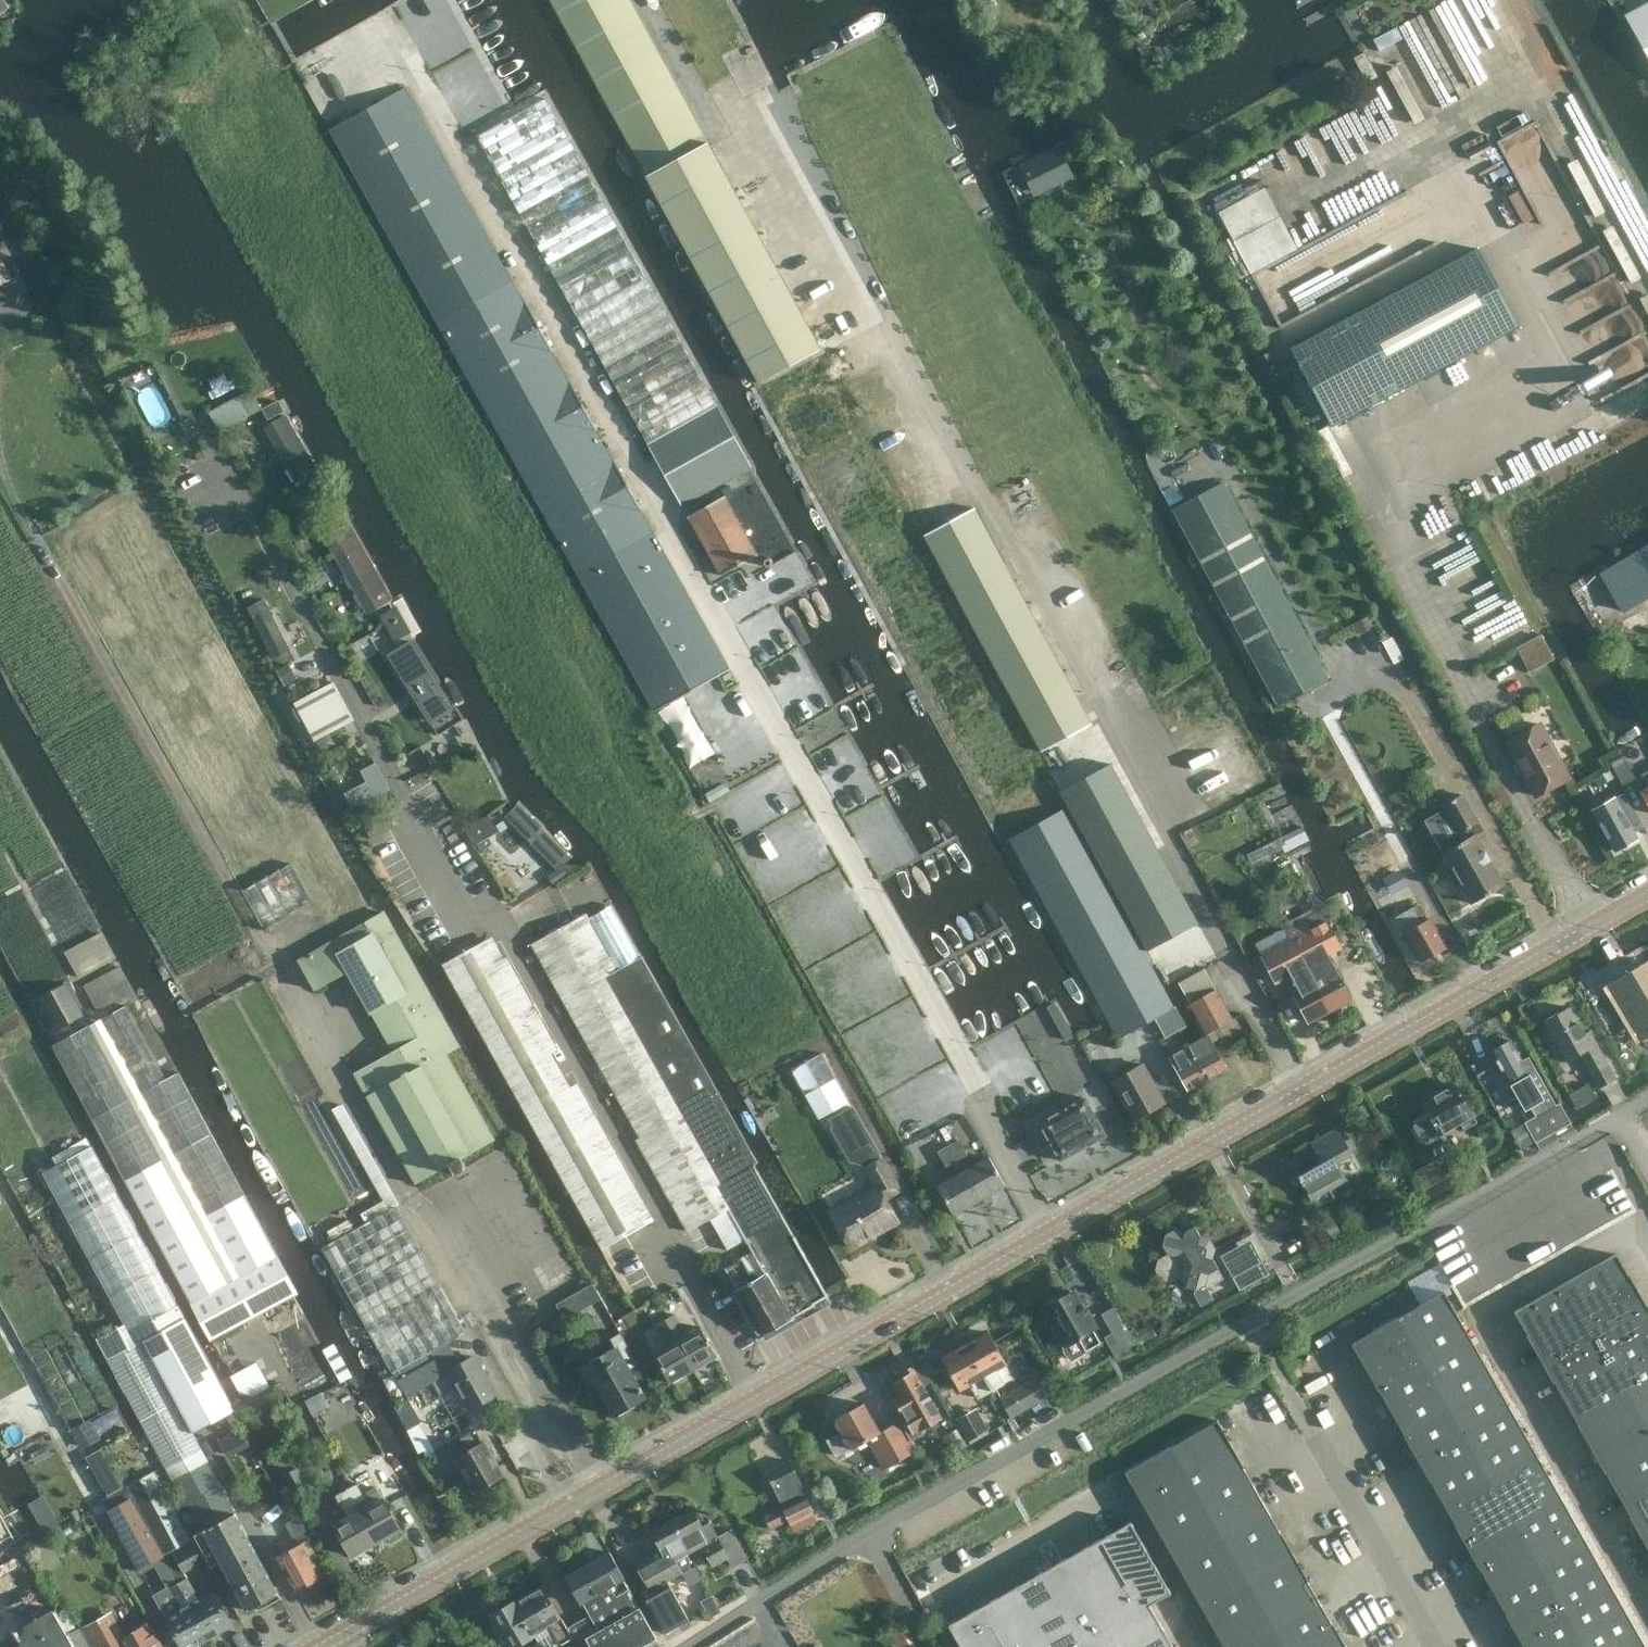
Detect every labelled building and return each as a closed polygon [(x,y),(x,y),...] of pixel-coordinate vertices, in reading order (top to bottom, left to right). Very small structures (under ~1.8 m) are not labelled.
[(708,143),(696,121),(630,0),(551,0),(558,12),(576,45),(593,78),(612,112),(626,138),(644,171),(647,176),(708,143)] [(1625,15),(1647,59),(1647,2),(1625,15)] [(1399,23),(1375,35),(1382,49),(1406,37),(1399,23)] [(1428,113),(1486,84),(1469,50),(1460,54),(1466,66),(1452,73),(1444,56),(1408,74),(1428,113)] [(654,711),(729,668),(578,400),(503,264),(405,88),(329,130),(654,711)] [(477,138),(648,445),(716,406),(547,99),(477,138)] [(1582,197),(1647,327),(1647,209),(1625,164),(1603,166),(1601,151),(1593,152),(1591,136),(1586,137),(1569,145),(1571,160),(1579,156),(1583,191),(1582,189),(1582,197)] [(821,349),(708,143),(647,176),(760,382),(820,349),(821,349)] [(1019,166),(1034,196),(1073,176),(1057,146),(1019,166)] [(1247,271),(1299,246),(1269,185),(1217,209),(1247,271)] [(1257,273),(1285,333),(1363,297),(1355,280),(1392,263),(1381,239),(1374,242),(1362,217),(1273,258),(1276,264),(1257,273)] [(1519,326),(1477,248),(1290,348),(1332,426),(1519,326)] [(14,279),(0,254),(0,287),(14,279)] [(718,405),(716,406),(648,445),(682,506),(752,467),(718,405)] [(294,483),(317,471),(286,416),(264,428),(294,483)] [(1172,510),(1272,695),(1323,669),(1222,483),(1172,510)] [(687,518),(720,576),(758,554),(732,509),(724,497),(687,518)] [(924,534),(1041,750),(1092,724),(974,507),(924,534)] [(366,615),(389,602),(392,600),(350,524),(325,539),(366,615)] [(1600,573),(1623,611),(1647,595),(1647,544),(1600,573)] [(1368,614),(1353,621),(1359,634),(1374,626),(1368,614)] [(1537,626),(1513,639),(1531,671),(1554,658),(1537,626)] [(434,731),(454,719),(460,715),(417,640),(390,655),(434,731)] [(353,720),(333,682),(293,704),(314,742),(353,720)] [(1537,796),(1569,779),(1540,724),(1507,741),(1537,796)] [(1623,785),(1635,778),(1622,756),(1610,763),(1623,785)] [(378,757),(360,765),(366,779),(346,788),(354,805),(392,788),(378,757)] [(1111,763),(1058,792),(1145,951),(1198,922),(1111,763)] [(1592,778),(1602,795),(1619,786),(1609,768),(1592,778)] [(1463,795),(1462,794),(1443,805),(1443,806),(1444,806),(1461,836),(1445,845),(1448,850),(1442,853),(1443,854),(1451,868),(1447,870),(1456,885),(1460,883),(1471,901),(1470,901),(1471,903),(1504,884),(1503,882),(1503,883),(1470,826),(1478,821),(1477,820),(1463,795)] [(1636,839),(1613,798),(1593,810),(1615,850),(1636,839)] [(569,854),(519,803),(503,817),(553,869),(569,854)] [(1065,808),(1009,838),(1119,1038),(1154,1019),(1165,1037),(1186,1026),(1175,1006),(1173,1007),(1065,808)] [(365,826),(371,838),(395,826),(389,814),(365,826)] [(489,815),(466,830),(476,845),(499,831),(489,815)] [(1303,825),(1281,836),(1289,851),(1310,840),(1303,825)] [(264,929),(275,923),(313,902),(291,862),(242,889),(264,929)] [(1399,869),(1383,878),(1391,894),(1407,886),(1399,869)] [(609,905),(586,918),(616,971),(639,957),(609,905)] [(1399,935),(1404,933),(1421,963),(1446,948),(1428,918),(1425,920),(1417,905),(1390,920),(1399,935)] [(371,1013),(382,1032),(393,1052),(354,1074),(416,1184),(449,1165),(454,1175),(466,1168),(461,1159),(495,1140),(446,1053),(459,1046),(384,912),(299,961),(314,988),(346,971),(370,1013),(371,1013)] [(757,1163),(641,956),(639,957),(616,971),(586,918),(584,914),(531,943),(692,1230),(710,1219),(728,1209),(766,1188),(753,1165),(757,1163)] [(1292,941),(1329,1012),(1350,1000),(1326,955),(1340,948),(1326,922),(1292,941)] [(603,1250),(606,1248),(646,1224),(640,1214),(646,1211),(642,1205),(637,1208),(487,938),(443,964),(603,1250)] [(1307,1023),(1329,1012),(1292,941),(1261,957),(1275,984),(1290,976),(1298,991),(1292,994),(1307,1023)] [(1619,985),(1646,1033),(1647,1032),(1647,961),(1633,970),(1636,975),(1619,985)] [(56,1031),(84,1016),(66,983),(38,999),(56,1031)] [(1207,1035),(1206,1034),(1231,1020),(1215,990),(1190,1004),(1197,1018),(1192,1021),(1202,1038),(1207,1035)] [(1055,1002),(1047,1006),(1066,1040),(1074,1035),(1055,1002)] [(191,1303),(210,1341),(297,1294),(178,1072),(166,1079),(126,1005),(52,1045),(191,1303)] [(1589,1031),(1584,1033),(1569,1007),(1544,1021),(1567,1061),(1580,1054),(1599,1088),(1615,1078),(1589,1032),(1590,1032),(1589,1031)] [(1206,1078),(1225,1067),(1207,1035),(1202,1038),(1188,1046),(1206,1078)] [(1513,1079),(1508,1082),(1523,1108),(1528,1105),(1533,1113),(1522,1120),(1539,1150),(1574,1130),(1558,1102),(1555,1104),(1527,1055),(1520,1059),(1509,1039),(1490,1050),(1505,1078),(1511,1075),(1513,1079)] [(1187,1089),(1206,1078),(1188,1046),(1169,1056),(1187,1089)] [(818,1120),(849,1102),(821,1053),(791,1070),(818,1120)] [(1112,1081),(1134,1119),(1164,1102),(1143,1064),(1112,1081)] [(1575,1093),(1569,1096),(1577,1110),(1598,1097),(1589,1082),(1574,1091),(1575,1093)] [(1421,1103),(1428,1117),(1413,1126),(1422,1141),(1438,1132),(1439,1134),(1459,1123),(1463,1130),(1476,1123),(1455,1084),(1421,1103)] [(1060,1160),(1106,1135),(1084,1097),(1039,1122),(1060,1160)] [(851,1249),(873,1237),(871,1235),(876,1232),(878,1234),(897,1222),(884,1200),(900,1191),(882,1160),(881,1161),(879,1157),(880,1156),(852,1107),(829,1119),(832,1125),(831,1129),(850,1161),(861,1162),(874,1184),(829,1210),(851,1249)] [(1346,1180),(1335,1162),(1351,1153),(1337,1129),(1310,1144),(1320,1163),(1297,1177),(1311,1201),(1346,1180)] [(948,1145),(978,1200),(1004,1185),(988,1157),(967,1169),(962,1159),(967,1155),(958,1139),(948,1145)] [(202,1531),(235,1514),(192,1433),(143,1340),(185,1318),(92,1145),(42,1172),(124,1324),(96,1339),(145,1430),(185,1504),(187,1502),(202,1531)] [(952,1215),(978,1200),(948,1145),(937,1151),(946,1167),(952,1164),(958,1174),(936,1186),(952,1215)] [(1431,1161),(1414,1170),(1422,1184),(1439,1175),(1431,1161)] [(737,1289),(734,1291),(760,1335),(814,1305),(814,1304),(828,1295),(766,1188),(728,1209),(745,1239),(753,1252),(742,1258),(724,1268),(737,1289)] [(405,1396),(449,1372),(470,1409),(496,1394),(473,1354),(457,1363),(445,1342),(465,1332),(395,1207),(322,1248),(391,1373),(405,1396)] [(728,1209),(710,1219),(727,1250),(745,1239),(728,1209)] [(1194,1226),(1185,1231),(1184,1231),(1174,1228),(1165,1234),(1161,1245),(1167,1254),(1157,1259),(1154,1269),(1159,1279),(1169,1282),(1180,1277),(1184,1286),(1196,1289),(1205,1285),(1206,1288),(1222,1280),(1217,1269),(1212,1258),(1215,1248),(1209,1239),(1199,1236),(1194,1226)] [(1250,1239),(1220,1255),(1238,1290),(1268,1274),(1250,1239)] [(1616,1253),(1514,1311),(1527,1334),(1526,1334),(1553,1381),(1578,1425),(1604,1472),(1605,1471),(1630,1515),(1629,1516),(1647,1549),(1647,1308),(1629,1275),(1629,1276),(1616,1253)] [(556,1304),(564,1319),(564,1320),(601,1299),(592,1283),(556,1304)] [(1053,1329),(1070,1359),(1100,1343),(1092,1330),(1094,1329),(1071,1291),(1060,1297),(1056,1295),(1048,1300),(1048,1304),(1045,1306),(1057,1327),(1053,1329)] [(1611,1586),(1444,1291),(1351,1343),(1378,1390),(1379,1390),(1404,1433),(1403,1434),(1430,1481),(1430,1480),(1455,1524),(1454,1525),(1481,1571),(1482,1571),(1507,1615),(1506,1615),(1524,1646),(1646,1646),(1611,1586)] [(1104,1337),(1114,1355),(1136,1343),(1114,1306),(1102,1314),(1112,1332),(1104,1337)] [(665,1320),(693,1369),(705,1362),(706,1364),(714,1359),(713,1358),(716,1356),(700,1326),(682,1337),(679,1332),(683,1329),(675,1314),(665,1320)] [(235,1411),(185,1318),(143,1340),(192,1433),(233,1411),(235,1411)] [(669,1383),(674,1380),(675,1382),(684,1377),(683,1375),(693,1369),(665,1320),(655,1325),(663,1340),(668,1338),(671,1343),(653,1354),(669,1383)] [(1137,1330),(1143,1342),(1157,1335),(1150,1323),(1137,1330)] [(966,1348),(990,1391),(1003,1384),(996,1371),(1006,1365),(988,1332),(984,1334),(981,1333),(969,1340),(972,1345),(966,1348)] [(594,1380),(598,1387),(615,1416),(645,1398),(627,1369),(637,1363),(620,1333),(609,1339),(614,1347),(579,1368),(588,1383),(594,1380)] [(990,1391),(966,1348),(960,1351),(957,1347),(945,1354),(944,1357),(941,1358),(959,1392),(971,1386),(978,1398),(990,1391)] [(257,1361),(230,1376),(244,1401),(270,1386),(257,1361)] [(915,1372),(893,1384),(898,1394),(893,1397),(893,1398),(889,1401),(911,1440),(923,1433),(920,1428),(941,1416),(915,1372)] [(999,1399),(1009,1417),(1046,1397),(1036,1378),(999,1399)] [(322,1391),(304,1400),(311,1415),(329,1406),(322,1391)] [(885,1468),(916,1450),(899,1421),(883,1430),(886,1434),(882,1437),(863,1403),(834,1418),(841,1432),(826,1440),(834,1456),(850,1447),(851,1449),(859,1444),(860,1447),(867,1443),(865,1441),(869,1439),(885,1468)] [(976,1408),(957,1419),(968,1439),(987,1428),(976,1408)] [(406,1415),(424,1454),(436,1448),(418,1410),(406,1415)] [(1224,1646),(1346,1646),(1333,1623),(1332,1624),(1307,1580),(1308,1580),(1281,1533),(1243,1467),(1244,1466),(1217,1419),(1125,1472),(1224,1646)] [(90,1421),(72,1431),(81,1449),(100,1438),(90,1421)] [(489,1484),(500,1478),(502,1477),(481,1443),(480,1443),(474,1431),(459,1439),(467,1451),(457,1457),(476,1491),(478,1489),(481,1492),(490,1487),(489,1484)] [(278,1462),(296,1494),(308,1487),(291,1455),(278,1462)] [(767,1472),(784,1507),(764,1516),(771,1529),(787,1520),(790,1525),(812,1515),(800,1490),(801,1489),(788,1461),(767,1472)] [(125,1486),(162,1555),(189,1540),(151,1471),(125,1486)] [(346,1490),(376,1543),(388,1535),(390,1538),(400,1533),(398,1530),(400,1529),(382,1497),(362,1508),(360,1502),(365,1499),(357,1484),(346,1490)] [(346,1517),(333,1524),(351,1556),(376,1543),(346,1490),(334,1496),(346,1517)] [(44,1495),(28,1504),(48,1538),(63,1530),(44,1495)] [(162,1555),(130,1499),(108,1511),(140,1567),(162,1555)] [(23,1550),(0,1505),(0,1562),(23,1550)] [(671,1519),(689,1553),(702,1546),(713,1566),(727,1558),(732,1566),(745,1559),(730,1530),(717,1537),(708,1523),(701,1526),(691,1508),(671,1519)] [(247,1610),(257,1605),(260,1609),(280,1599),(235,1514),(202,1531),(194,1535),(212,1567),(221,1562),(247,1610)] [(299,1543),(276,1556),(295,1592),(298,1590),(301,1590),(307,1587),(308,1584),(320,1578),(307,1555),(314,1552),(308,1540),(311,1539),(299,1516),(288,1522),(299,1543)] [(651,1589),(668,1580),(689,1568),(689,1559),(686,1554),(689,1553),(671,1519),(651,1530),(662,1549),(653,1553),(650,1549),(634,1558),(650,1587),(651,1589)] [(948,1624),(961,1646),(1174,1646),(1149,1604),(1170,1593),(1171,1592),(1131,1521),(1130,1521),(1017,1586),(948,1624)] [(175,1553),(186,1572),(206,1561),(195,1542),(175,1553)] [(609,1551),(585,1565),(564,1577),(580,1605),(584,1603),(623,1580),(625,1579),(609,1551)] [(177,1582),(208,1638),(232,1625),(212,1590),(197,1599),(194,1592),(195,1591),(187,1577),(177,1582)] [(623,1580),(584,1603),(591,1615),(579,1621),(588,1636),(585,1637),(590,1646),(642,1646),(657,1638),(623,1580)] [(668,1580),(651,1589),(650,1587),(641,1591),(665,1633),(689,1620),(668,1580)] [(208,1638),(177,1582),(167,1588),(176,1602),(177,1602),(180,1608),(165,1616),(182,1646),(193,1646),(208,1638)] [(561,1616),(558,1618),(541,1588),(515,1603),(537,1641),(538,1641),(535,1636),(537,1634),(551,1627),(560,1644),(573,1637),(561,1616)] [(712,1596),(702,1601),(710,1616),(720,1611),(712,1597),(712,1596)] [(504,1608),(500,1610),(497,1608),(492,1611),(492,1615),(489,1616),(498,1632),(494,1635),(501,1646),(512,1646),(520,1642),(523,1646),(542,1646),(539,1640),(538,1641),(537,1641),(515,1603),(515,1602),(504,1608)] [(59,1604),(0,1634),(0,1646),(81,1646),(59,1604)] [(87,1624),(100,1646),(121,1646),(124,1645),(125,1646),(159,1646),(146,1623),(125,1635),(111,1611),(87,1624)]
